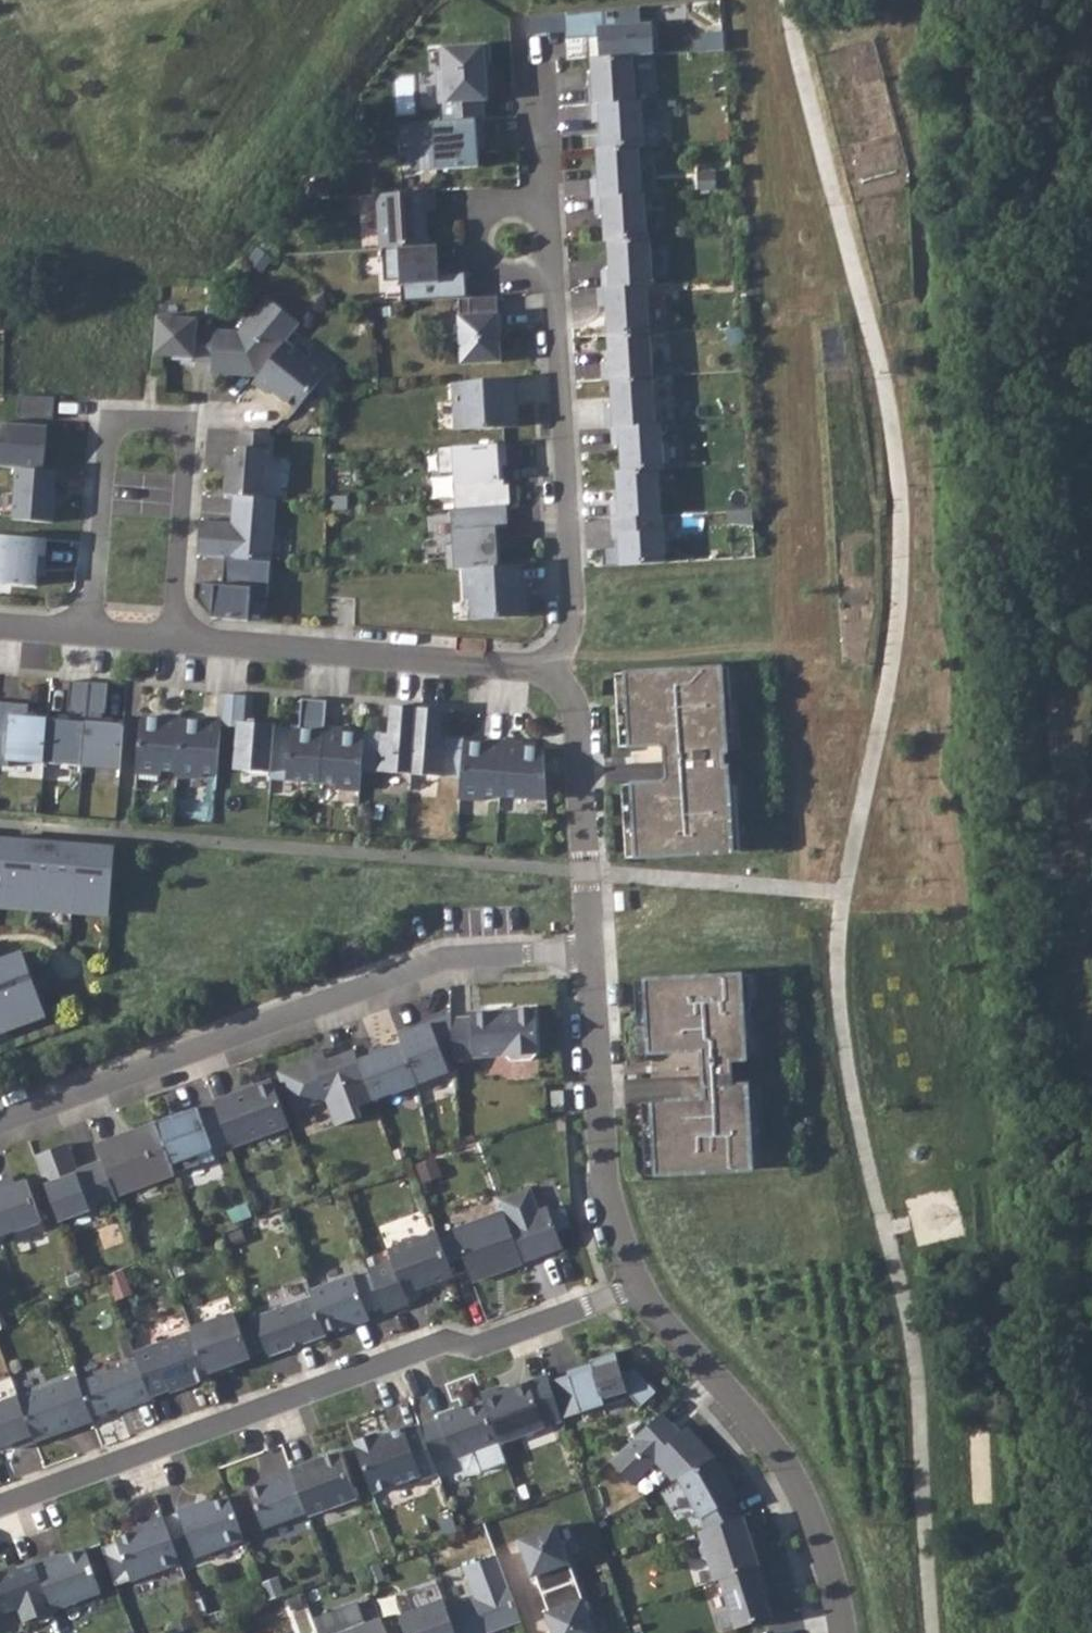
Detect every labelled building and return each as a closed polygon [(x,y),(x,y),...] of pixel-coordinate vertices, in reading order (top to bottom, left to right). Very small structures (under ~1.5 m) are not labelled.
[(564,33),(565,40),(597,38),(598,58),(632,56),(653,55),(651,24),(640,24),(639,7),(563,14),(564,33)] [(546,15),(547,34),(564,33),(563,14),(546,15)] [(442,104),(443,121),(484,118),(482,101),(487,101),(486,83),(485,70),(488,69),(487,45),(440,48),(441,71),(436,72),(438,104),(442,104)] [(584,87),(585,105),(591,105),(635,102),(632,56),(598,58),(590,59),(592,87),(584,87)] [(599,122),(601,148),(638,146),(643,146),(640,102),(635,102),(591,105),(592,123),(599,122)] [(443,121),(433,121),(436,170),(478,167),(476,137),(484,136),(484,118),(443,121)] [(601,148),(595,148),(597,179),(590,179),(591,197),(593,197),(641,194),(638,146),(601,148)] [(434,209),(433,191),(377,194),(382,248),(426,246),(424,210),(434,209)] [(602,214),(604,241),(607,241),(646,238),(643,194),(641,194),(593,197),(594,215),(602,214)] [(601,270),(602,288),(646,285),(652,285),(649,238),(646,238),(607,241),(608,270),(601,270)] [(656,269),(670,270),(671,244),(657,244),(656,269)] [(438,274),(436,245),(426,246),(382,248),(384,281),(400,280),(401,302),(458,298),(466,298),(465,272),(438,274)] [(602,288),(596,288),(597,306),(605,306),(607,335),(649,333),(646,285),(602,288)] [(211,363),(211,373),(238,375),(245,366),(257,376),(285,342),(299,324),(266,296),(238,331),(213,330),(211,363)] [(466,298),(458,298),(459,316),(457,316),(460,364),(500,362),(498,331),(501,331),(500,313),(497,314),(496,296),(466,298)] [(197,319),(156,316),(153,355),(193,358),(192,362),(211,363),(213,330),(196,329),(197,319)] [(601,362),(602,380),(610,379),(652,377),(649,333),(607,335),(608,361),(601,362)] [(306,359),(285,342),(257,376),(253,381),(268,393),(271,389),(297,410),(328,371),(309,355),(306,359)] [(504,377),(506,404),(516,403),(515,376),(504,377)] [(504,377),(452,382),(455,429),(518,425),(516,403),(506,404),(504,377)] [(652,377),(610,379),(611,407),(604,408),(605,428),(610,428),(655,425),(652,377)] [(18,416),(53,418),(54,396),(19,394),(18,416)] [(16,468),(43,470),(46,426),(0,422),(0,466),(16,468)] [(655,425),(610,428),(611,445),(619,445),(621,471),(657,469),(663,468),(660,425),(655,425)] [(227,456),(224,495),(233,496),(264,498),(269,433),(240,430),(238,457),(227,456)] [(453,470),(456,507),(505,504),(508,504),(507,485),(499,486),(497,465),(506,465),(505,443),(438,447),(440,471),(453,470)] [(12,519),(52,522),(56,471),(43,470),(16,468),(12,519)] [(609,500),(611,518),(660,515),(657,469),(621,471),(615,471),(617,500),(609,500)] [(264,498),(233,496),(232,514),(235,514),(234,523),(231,523),(200,520),(197,555),(224,557),(270,561),(276,499),(264,498)] [(463,568),(500,566),(499,541),(495,542),(494,528),(506,527),(505,504),(456,507),(451,508),(453,544),(445,545),(447,569),(463,568)] [(660,515),(611,518),(612,536),(617,535),(618,546),(601,547),(603,566),(665,563),(662,515),(660,515)] [(0,536),(0,584),(35,587),(36,570),(43,570),(46,539),(0,536)] [(270,561),(224,557),(222,585),(195,582),(193,597),(211,618),(248,621),(250,595),(267,597),(270,561)] [(500,566),(463,568),(465,600),(470,599),(471,619),(529,616),(527,582),(522,582),(516,582),(515,565),(500,566)] [(721,667),(626,673),(630,747),(660,745),(665,749),(667,778),(663,783),(632,784),(637,858),(732,852),(728,787),(727,767),(723,767),(722,752),(726,752),(725,732),(721,667)] [(721,667),(725,732),(732,732),(728,667),(721,667)] [(619,747),(630,747),(626,673),(615,674),(619,747)] [(89,682),(69,680),(67,710),(70,710),(69,721),(47,719),(44,763),(82,766),(89,682)] [(108,683),(89,682),(82,766),(120,769),(123,725),(102,723),(103,713),(106,713),(108,683)] [(245,695),(223,694),(221,719),(221,725),(237,726),(233,769),(270,772),(274,727),(274,725),(243,722),(245,695)] [(326,701),(301,699),(299,729),(274,727),(270,772),(270,778),(320,782),(324,728),(326,701)] [(0,702),(0,766),(9,766),(9,760),(44,763),(47,719),(27,717),(28,704),(0,702)] [(416,708),(391,706),(389,734),(364,732),(364,735),(361,770),(411,774),(416,708)] [(441,710),(416,708),(411,774),(461,778),(463,743),(464,740),(438,738),(441,710)] [(162,719),(140,717),(136,772),(160,774),(160,769),(177,770),(181,720),(181,716),(162,715),(162,719)] [(202,722),(181,720),(177,770),(176,775),(200,777),(200,772),(217,773),(221,725),(221,719),(203,718),(202,722)] [(361,770),(364,735),(342,733),(343,729),(324,728),(320,782),(336,783),(336,788),(359,790),(361,770)] [(500,796),(504,742),(485,740),(485,744),(463,743),(461,778),(459,798),(483,800),(483,795),(500,796)] [(523,743),(504,742),(500,796),(546,800),(543,749),(522,747),(523,743)] [(621,785),(626,858),(637,858),(632,784),(621,785)] [(728,787),(732,852),(739,851),(735,786),(728,787)] [(109,902),(114,846),(53,841),(52,844),(39,843),(40,840),(0,837),(0,894),(32,896),(31,908),(72,912),(73,900),(109,902)] [(31,908),(32,896),(0,894),(0,906),(31,908)] [(73,900),(72,912),(108,915),(109,902),(73,900)] [(42,1004),(22,951),(0,959),(0,1019),(42,1004)] [(740,974),(644,980),(649,1053),(702,1050),(703,1074),(704,1099),(652,1102),(656,1175),(752,1169),(747,1093),(747,1084),(732,1085),(730,1060),(745,1059),(744,1050),(740,974)] [(740,974),(744,1050),(752,1050),(747,974),(740,974)] [(638,1054),(649,1053),(644,980),(633,980),(638,1054)] [(46,1015),(42,1004),(0,1019),(0,1032),(46,1015)] [(471,1016),(451,1018),(453,1047),(453,1058),(505,1055),(511,1061),(531,1060),(537,1053),(534,1007),(511,1009),(511,1015),(503,1016),(503,1009),(471,1011),(471,1016)] [(429,1023),(398,1034),(401,1043),(417,1083),(417,1084),(448,1072),(441,1052),(453,1047),(451,1018),(451,1013),(429,1022),(429,1023)] [(355,1053),(373,1099),(417,1083),(401,1043),(375,1052),(373,1046),(355,1053)] [(441,1052),(448,1072),(454,1070),(453,1058),(453,1047),(441,1052)] [(310,1054),(311,1059),(324,1054),(322,1049),(310,1054)] [(311,1059),(277,1072),(292,1112),(326,1100),(335,1126),(361,1116),(357,1106),(373,1100),(373,1099),(355,1053),(354,1050),(326,1060),(324,1054),(311,1059)] [(271,1080),(213,1101),(215,1106),(229,1145),(230,1147),(289,1126),(271,1080)] [(551,1090),(552,1112),(563,1112),(562,1090),(551,1090)] [(747,1093),(752,1169),(759,1169),(754,1093),(747,1093)] [(641,1103),(645,1176),(656,1175),(652,1102),(641,1103)] [(172,1115),(154,1122),(155,1123),(174,1174),(200,1164),(198,1153),(211,1148),(212,1151),(229,1145),(215,1106),(199,1112),(197,1107),(172,1117),(172,1115)] [(125,1134),(97,1144),(102,1160),(115,1195),(174,1174),(155,1123),(134,1131),(135,1134),(126,1138),(125,1134)] [(35,1155),(59,1221),(117,1199),(115,1195),(102,1160),(85,1166),(86,1169),(78,1172),(67,1144),(35,1155)] [(0,1181),(0,1188),(0,1189),(15,1183),(12,1176),(0,1181)] [(42,1222),(26,1179),(15,1183),(0,1189),(0,1188),(0,1237),(42,1222)] [(530,1188),(499,1199),(503,1211),(522,1262),(562,1248),(547,1207),(538,1210),(530,1188)] [(503,1211),(453,1231),(472,1281),(493,1273),(492,1269),(502,1265),(503,1269),(522,1262),(503,1211)] [(453,1276),(436,1231),(387,1249),(391,1260),(368,1268),(370,1275),(381,1305),(384,1313),(409,1304),(405,1294),(453,1276)] [(353,1274),(310,1290),(312,1296),(325,1332),(350,1322),(351,1325),(369,1319),(366,1310),(381,1305),(370,1275),(355,1281),(353,1274)] [(230,1295),(196,1309),(201,1322),(235,1308),(230,1295)] [(325,1332),(312,1296),(254,1318),(255,1320),(259,1331),(266,1351),(268,1356),(326,1335),(325,1332)] [(234,1312),(191,1327),(192,1330),(210,1378),(226,1372),(224,1366),(266,1351),(259,1331),(243,1337),(239,1326),(234,1312)] [(239,1326),(243,1337),(259,1331),(255,1320),(239,1326)] [(192,1330),(134,1351),(137,1360),(150,1397),(170,1389),(171,1392),(210,1378),(192,1330)] [(568,1375),(549,1381),(561,1418),(604,1405),(603,1399),(627,1392),(640,1406),(656,1391),(635,1369),(621,1373),(615,1352),(589,1360),(590,1363),(591,1368),(568,1375)] [(137,1360),(79,1382),(92,1416),(132,1402),(133,1406),(151,1399),(150,1397),(137,1360)] [(567,1371),(568,1375),(591,1368),(590,1363),(567,1371)] [(77,1376),(19,1397),(34,1440),(58,1431),(59,1433),(93,1421),(92,1416),(79,1382),(77,1376)] [(498,1388),(481,1394),(484,1402),(499,1441),(499,1444),(545,1427),(529,1382),(499,1393),(498,1388)] [(0,1402),(0,1447),(14,1442),(16,1449),(35,1442),(34,1440),(19,1397),(18,1395),(0,1402)] [(440,1418),(421,1426),(432,1459),(452,1451),(454,1457),(499,1441),(484,1402),(455,1413),(454,1409),(438,1415),(440,1418)] [(656,1462),(673,1480),(678,1477),(714,1458),(686,1426),(680,1433),(661,1413),(609,1461),(632,1484),(656,1462)] [(376,1433),(353,1441),(372,1493),(421,1475),(422,1478),(438,1473),(432,1459),(421,1426),(420,1424),(404,1430),(404,1427),(389,1433),(388,1435),(378,1439),(376,1433)] [(311,1462),(291,1469),(307,1512),(308,1515),(356,1497),(340,1451),(319,1459),(320,1462),(312,1465),(311,1462)] [(678,1477),(706,1529),(743,1517),(734,1500),(737,1498),(714,1458),(678,1477)] [(274,1480),(249,1489),(263,1529),(307,1512),(291,1469),(272,1476),(274,1480)] [(196,1504),(178,1511),(196,1558),(244,1540),(229,1497),(198,1508),(196,1504)] [(147,1527),(116,1539),(132,1581),(180,1563),(163,1516),(145,1523),(147,1527)] [(706,1529),(700,1531),(703,1540),(700,1545),(705,1558),(710,1561),(716,1580),(719,1579),(758,1566),(743,1517),(706,1529)] [(535,1576),(542,1593),(576,1581),(555,1525),(517,1539),(531,1577),(535,1576)] [(52,1557),(35,1564),(52,1609),(100,1591),(85,1548),(53,1560),(52,1557)] [(446,1608),(456,1632),(486,1632),(521,1620),(496,1555),(464,1567),(475,1597),(446,1608)] [(0,1571),(0,1612),(14,1607),(20,1610),(24,1622),(37,1617),(38,1621),(54,1614),(52,1609),(35,1564),(7,1574),(6,1569),(0,1571)] [(719,1579),(735,1628),(772,1616),(766,1598),(762,1585),(767,1583),(761,1565),(758,1566),(719,1579)] [(542,1593),(548,1611),(545,1612),(552,1632),(595,1632),(576,1581),(542,1593)] [(762,1585),(766,1598),(771,1596),(767,1583),(762,1585)] [(398,1615),(405,1632),(456,1632),(446,1608),(443,1599),(398,1615)] [(339,1632),(386,1632),(381,1618),(339,1632)]
